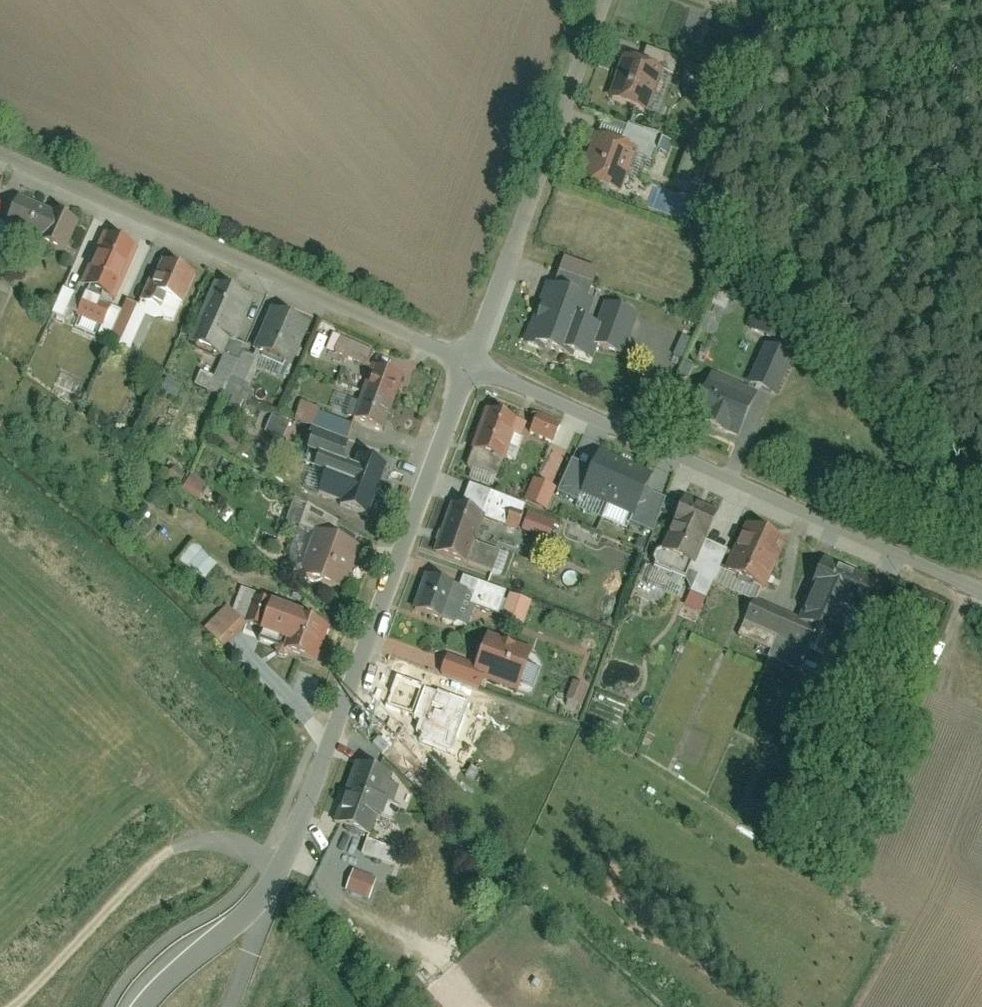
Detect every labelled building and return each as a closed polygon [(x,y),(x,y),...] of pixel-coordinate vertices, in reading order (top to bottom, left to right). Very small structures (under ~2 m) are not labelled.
[(735,11),(739,0),(704,0),(735,11)] [(673,73),(678,57),(646,46),(640,61),(661,68),(673,73)] [(640,61),(621,55),(605,99),(645,113),(661,68),(640,61)] [(635,148),(593,133),(577,178),(619,193),(635,148)] [(76,221),(17,197),(4,228),(63,253),(76,221)] [(134,247),(104,235),(82,286),(113,299),(134,247)] [(194,274),(157,258),(140,299),(148,302),(151,295),(180,307),(194,274)] [(595,269),(563,258),(553,286),(585,297),(595,269)] [(249,296),(214,282),(191,340),(225,354),(230,342),(249,296)] [(553,286),(545,283),(525,341),(572,357),(573,353),(592,360),(597,347),(590,344),(596,325),(584,321),(592,300),(585,297),(553,286)] [(111,309),(87,299),(79,317),(103,327),(111,309)] [(126,300),(109,339),(131,348),(148,310),(126,300)] [(634,313),(604,302),(596,325),(590,344),(597,347),(619,355),(634,313)] [(308,324),(270,309),(253,350),(291,366),(308,324)] [(371,348),(331,332),(324,347),(364,364),(371,348)] [(211,389),(225,395),(242,354),(245,348),(230,342),(225,354),(211,389)] [(789,355),(763,344),(747,384),(773,395),(789,355)] [(260,361),(242,354),(225,395),(244,402),(260,361)] [(402,378),(370,366),(351,416),(383,428),(402,378)] [(755,393),(711,376),(695,415),(706,419),(703,426),(724,434),(727,427),(739,432),(755,393)] [(516,415),(487,405),(471,447),(500,458),(509,434),(516,415)] [(350,425),(318,413),(310,434),(310,435),(342,447),(350,425)] [(561,423),(538,414),(529,434),(553,443),(561,423)] [(516,415),(509,434),(520,438),(527,420),(516,415)] [(279,438),(285,423),(268,416),(262,431),(279,438)] [(342,447),(310,435),(305,449),(342,463),(347,448),(342,447)] [(652,475),(601,453),(583,493),(635,515),(652,475)] [(347,482),(352,468),(316,454),(310,468),(347,482)] [(367,517),(384,465),(357,455),(352,468),(347,485),(341,501),(339,507),(367,517)] [(179,490),(196,499),(205,483),(188,474),(179,490)] [(318,493),(341,501),(347,485),(323,478),(318,493)] [(555,488),(533,478),(523,501),(546,510),(555,488)] [(517,527),(525,505),(468,485),(461,507),(482,514),(517,527)] [(718,512),(683,498),(661,550),(696,565),(718,512)] [(284,520),(292,522),(299,503),(291,500),(284,520)] [(461,507),(449,503),(432,551),(464,563),(472,542),(482,514),(461,507)] [(784,539),(746,523),(724,572),(763,588),(784,539)] [(358,546),(315,531),(299,574),(342,589),(358,546)] [(216,561),(194,542),(175,564),(197,583),(216,561)] [(498,551),(472,542),(464,563),(491,572),(498,551)] [(854,601),(867,573),(825,555),(813,583),(841,596),(854,601)] [(458,587),(424,575),(412,609),(466,628),(475,604),(478,594),(458,587)] [(498,612),(505,591),(462,576),(458,587),(478,594),(475,604),(498,612)] [(825,631),(841,596),(813,583),(797,618),(817,627),(825,631)] [(526,602),(509,595),(501,616),(518,622),(526,602)] [(247,623),(260,627),(268,603),(255,599),(247,623)] [(797,618),(755,600),(746,620),(780,635),(808,647),(817,627),(797,618)] [(302,615),(268,603),(260,627),(257,634),(285,643),(292,645),(300,622),(302,615)] [(246,623),(228,605),(206,627),(223,645),(246,623)] [(326,631),(300,622),(292,645),(285,643),(282,651),(316,662),(326,631)] [(532,649),(488,633),(476,665),(472,674),(481,678),(516,691),(532,649)] [(780,635),(769,658),(797,670),(808,647),(780,635)] [(476,665),(449,655),(442,674),(478,687),(481,678),(472,674),(476,665)] [(441,690),(389,672),(378,705),(418,719),(425,700),(436,704),(441,690)] [(577,707),(586,688),(571,681),(562,700),(577,707)] [(476,702),(453,694),(444,718),(468,726),(476,702)] [(392,775),(353,762),(332,824),(370,837),(377,818),(393,824),(400,805),(392,802),(398,784),(390,781),(392,775)] [(358,856),(393,866),(398,850),(363,840),(358,856)] [(350,872),(345,891),(368,898),(374,878),(350,872)] [(408,1006),(441,1006),(422,990),(408,1006)]
